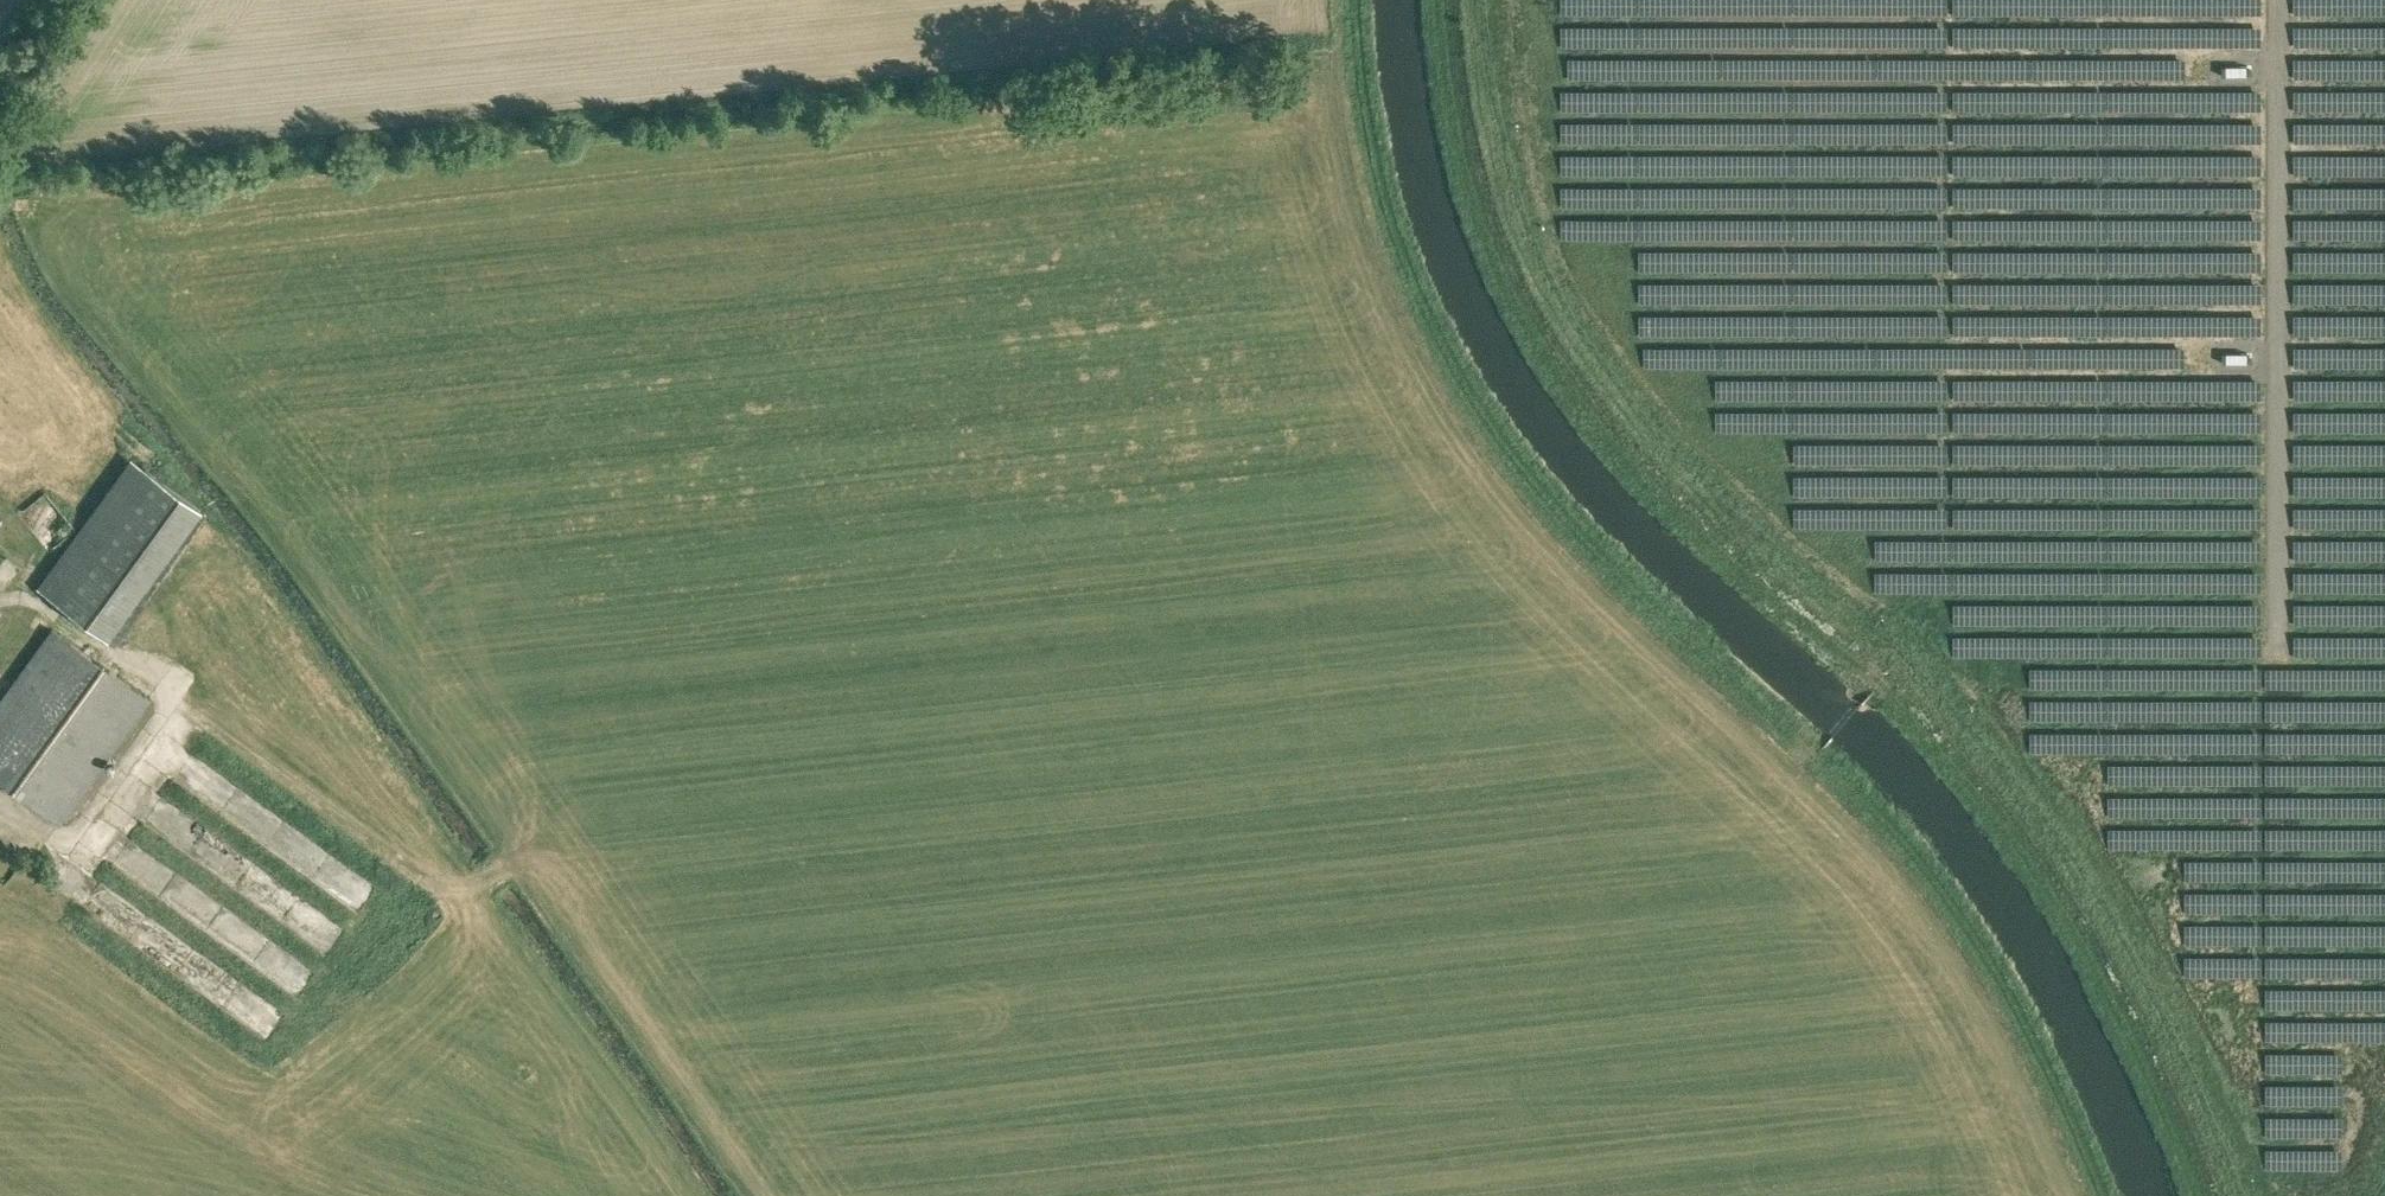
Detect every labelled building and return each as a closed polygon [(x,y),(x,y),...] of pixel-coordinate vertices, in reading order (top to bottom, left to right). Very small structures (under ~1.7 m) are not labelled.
[(93,616),(179,480),(134,452),(49,588),(93,616)] [(182,484),(91,618),(120,638),(211,503),(182,484)] [(149,699),(52,629),(0,702),(0,780),(60,823),(149,699)]
